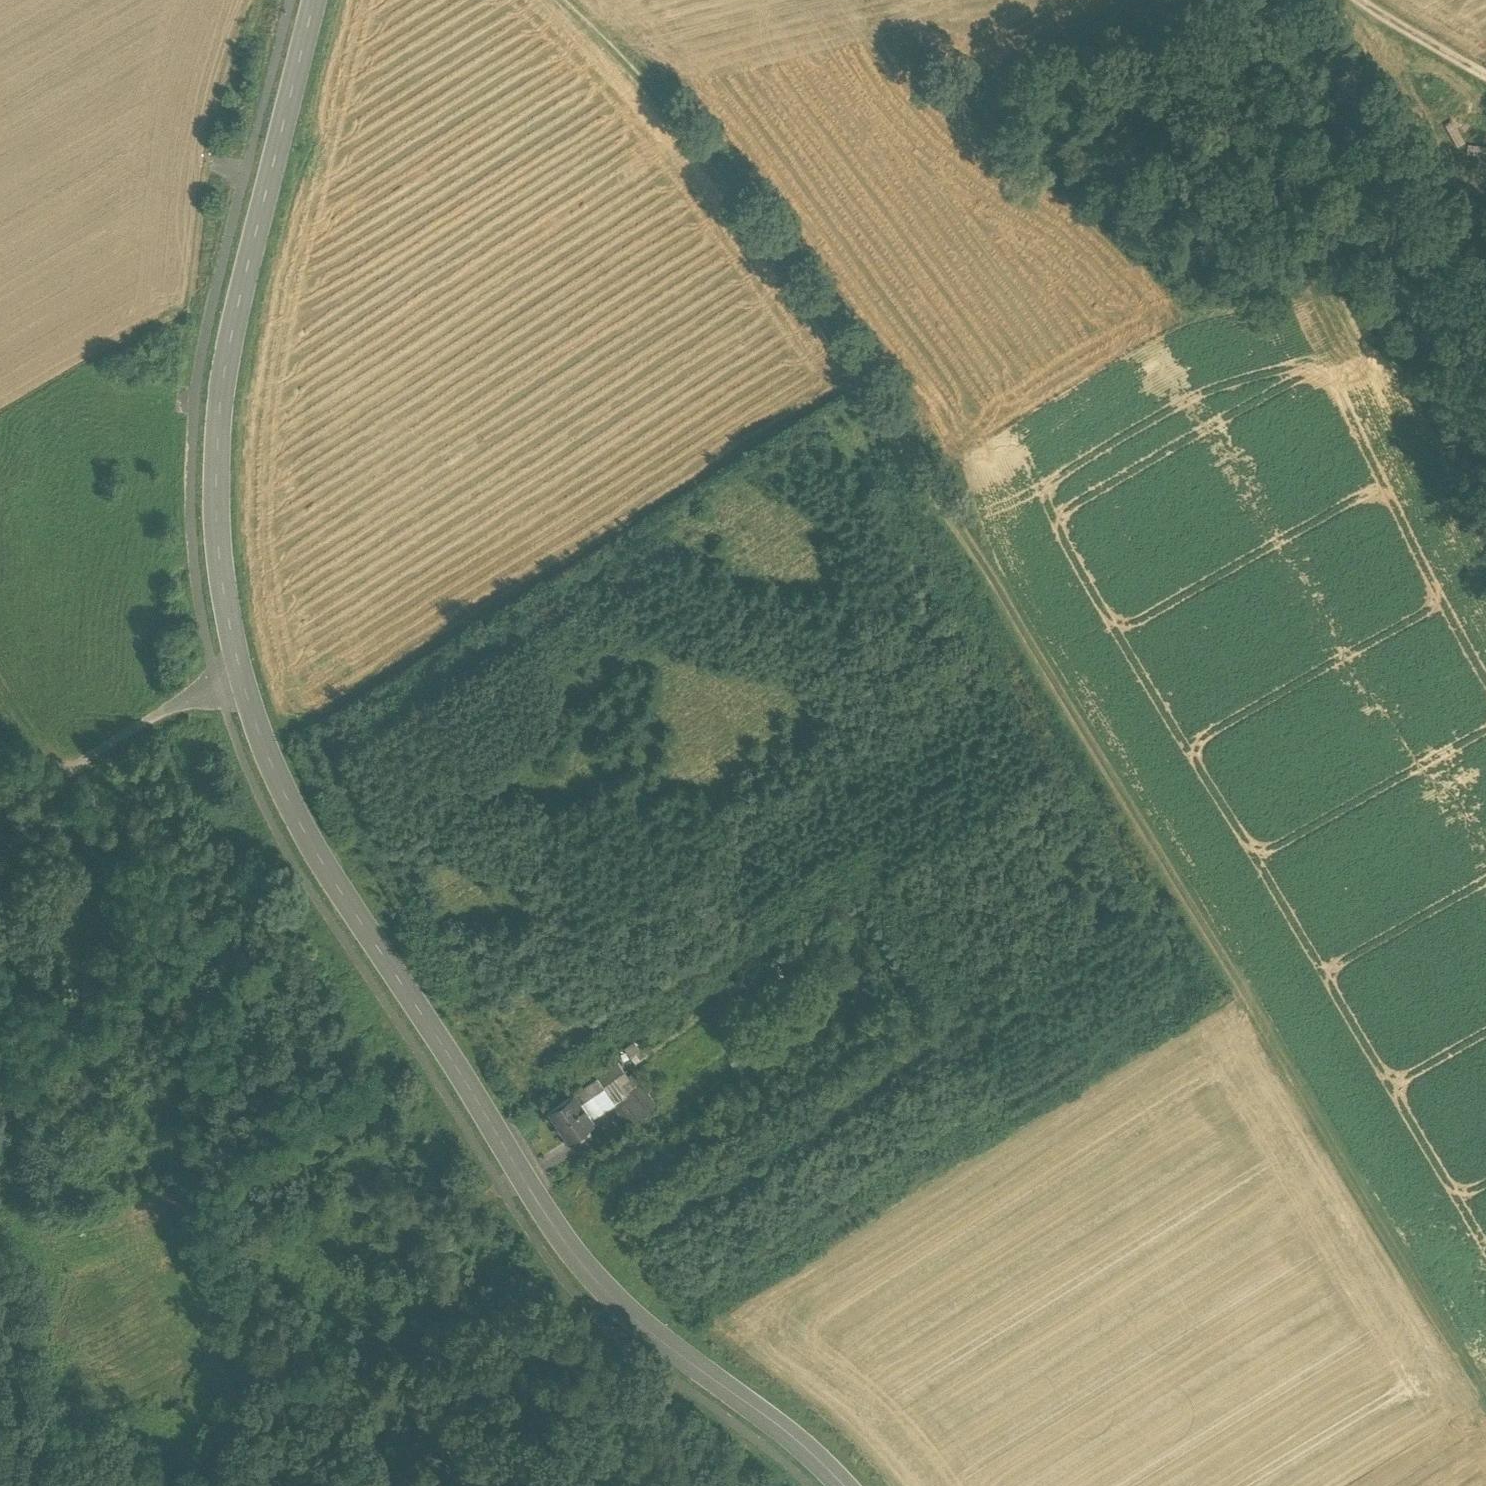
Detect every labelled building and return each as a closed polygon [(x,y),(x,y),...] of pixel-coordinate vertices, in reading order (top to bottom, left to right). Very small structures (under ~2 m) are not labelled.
[(645,1084),(615,1104),(629,1125),(659,1106),(645,1084)] [(568,1144),(596,1125),(576,1096),(549,1115),(568,1144)]
